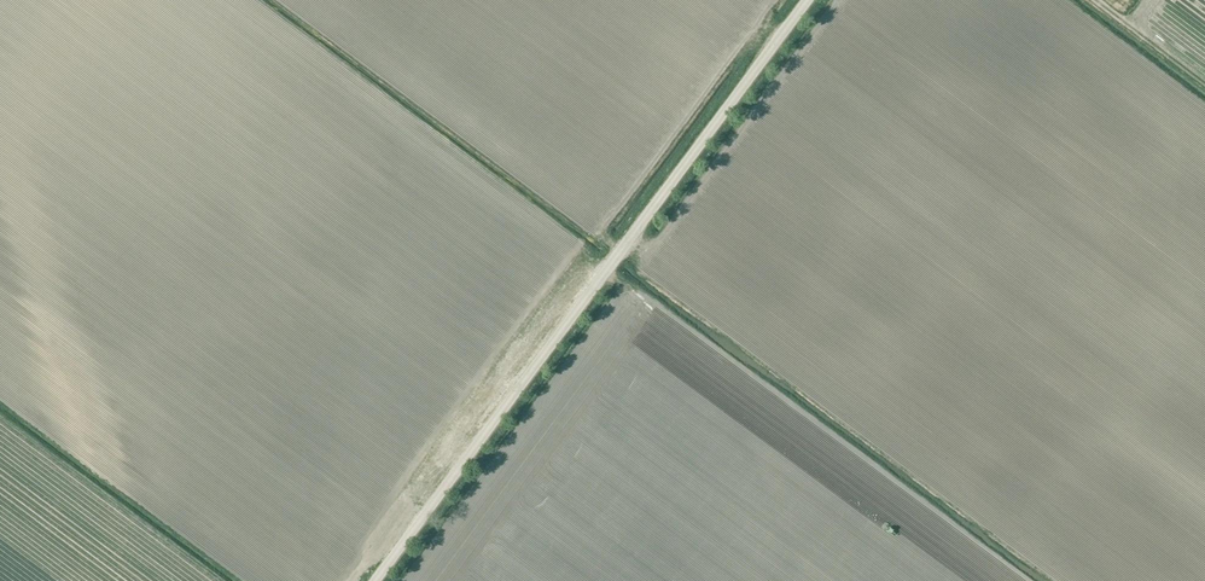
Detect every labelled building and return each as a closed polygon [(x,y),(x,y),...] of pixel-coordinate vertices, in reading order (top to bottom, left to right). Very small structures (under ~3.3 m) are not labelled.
[(569,301),(577,290),(573,286),(564,298),(569,301)]
